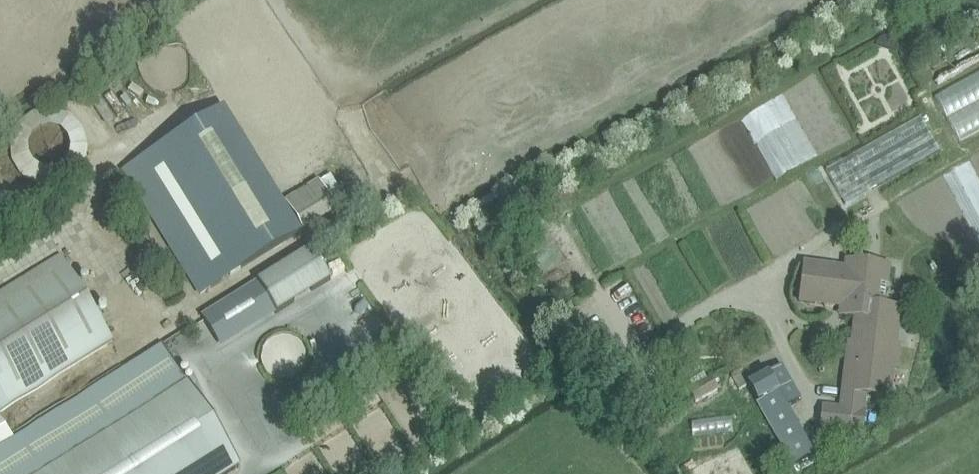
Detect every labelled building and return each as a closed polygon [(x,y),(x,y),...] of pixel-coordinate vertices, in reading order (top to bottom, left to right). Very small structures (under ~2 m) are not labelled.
[(934,97),(947,119),(978,102),(978,72),(934,97)] [(947,121),(959,143),(978,132),(978,103),(947,121)] [(7,139),(8,158),(17,175),(33,185),(52,187),(70,180),(82,166),(86,147),(81,129),(68,114),(50,108),(31,111),(16,122),(7,139)] [(224,109),(124,171),(200,294),(300,232),(224,109)] [(825,171),(844,205),(879,185),(939,152),(920,118),(855,154),(825,171)] [(200,294),(124,171),(117,176),(193,298),(200,294)] [(285,201),(302,230),(336,210),(320,181),(285,201)] [(307,247),(254,282),(274,313),(310,289),(312,292),(329,281),(319,265),(308,248),(307,247)] [(113,340),(60,255),(0,292),(0,409),(113,340)] [(847,341),(841,392),(839,392),(838,408),(822,406),(819,431),(862,436),(867,395),(890,398),(894,369),(897,370),(900,345),(897,344),(901,307),(885,305),(886,300),(883,300),(885,286),(888,286),(890,265),(844,259),(843,268),(803,263),(798,302),(840,307),(839,316),(854,317),(851,342),(847,341)] [(83,275),(82,275),(81,276),(80,277),(79,278),(79,279),(79,280),(79,281),(80,282),(81,283),(82,284),(83,284),(84,284),(85,284),(86,283),(87,282),(88,281),(88,280),(88,279),(88,278),(87,277),(86,276),(85,275),(84,275),(83,275)] [(274,313),(254,282),(201,315),(203,319),(221,346),(274,313)] [(101,305),(100,305),(99,306),(98,306),(97,307),(97,308),(97,310),(97,311),(98,312),(99,313),(100,313),(101,314),(102,314),(103,313),(104,313),(105,312),(106,311),(106,310),(106,309),(106,308),(105,307),(104,306),(103,305),(102,305),(101,305)] [(238,466),(185,380),(182,382),(161,349),(89,396),(86,392),(0,445),(0,473),(226,473),(238,466)] [(767,374),(746,386),(791,465),(812,453),(785,407),(800,399),(780,365),(766,373),(767,374)] [(689,381),(692,387),(706,379),(703,373),(689,381)] [(692,387),(688,389),(693,395),(695,402),(717,389),(710,377),(706,379),(692,387)] [(13,436),(11,433),(0,415),(0,444),(13,436)] [(730,416),(691,421),(692,437),(732,433),(730,416)]
